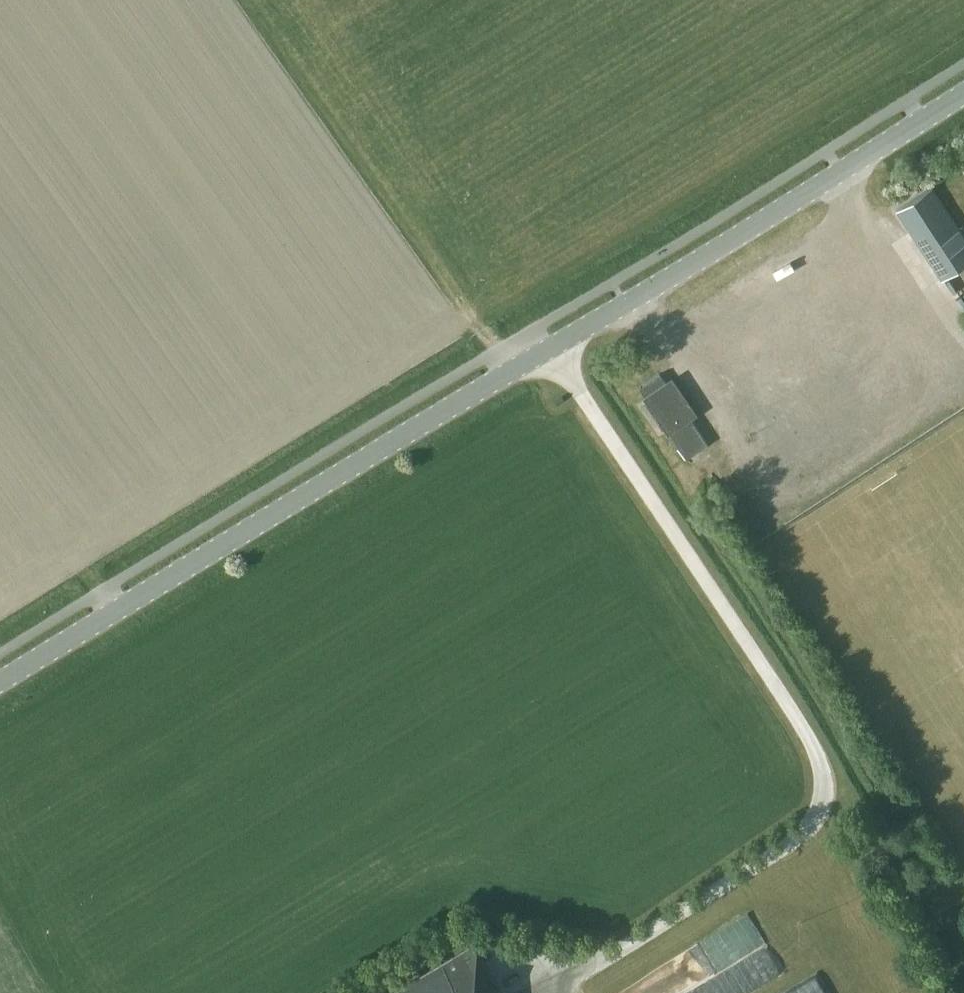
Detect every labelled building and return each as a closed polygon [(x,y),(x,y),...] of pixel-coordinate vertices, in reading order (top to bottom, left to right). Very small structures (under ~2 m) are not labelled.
[(898,209),(942,277),(963,262),(963,236),(932,187),(898,209)] [(708,443),(660,373),(639,387),(687,457),(708,443)] [(685,952),(703,982),(770,943),(752,912),(685,952)] [(484,962),(473,943),(390,992),(503,992),(484,962)] [(720,992),(751,992),(786,970),(772,949),(715,986),(720,992)] [(826,981),(803,992),(832,992),(826,981)]
